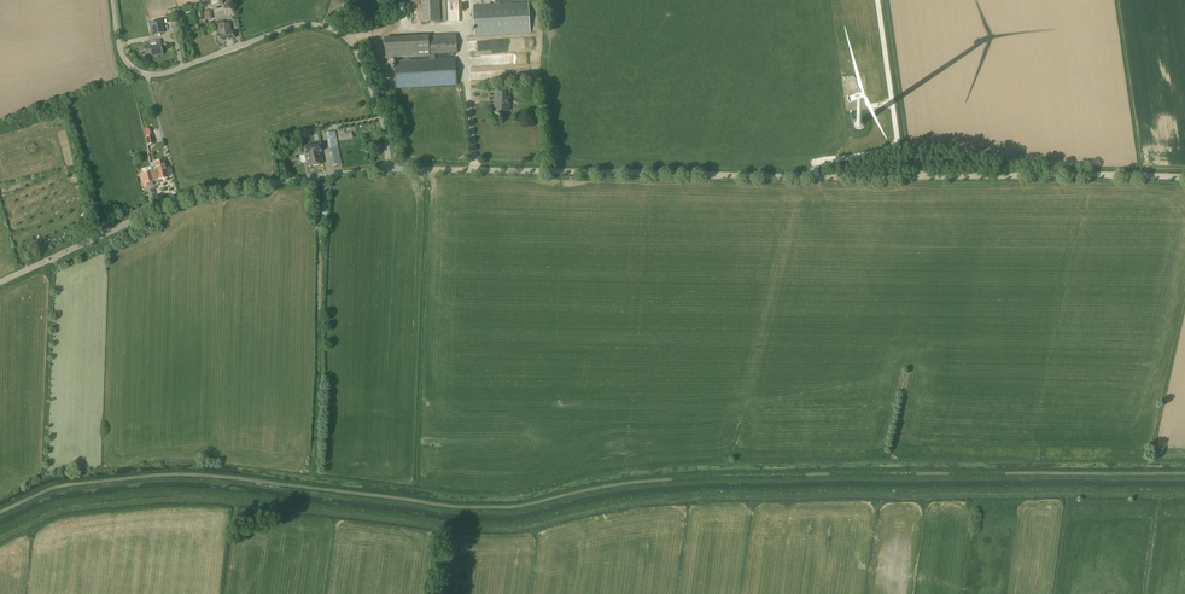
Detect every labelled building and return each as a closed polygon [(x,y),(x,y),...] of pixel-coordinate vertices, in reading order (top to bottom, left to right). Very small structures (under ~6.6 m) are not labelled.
[(440,0),(401,0),(403,24),(414,23),(411,1),(421,0),(422,23),(441,22),(440,0)] [(497,4),(473,5),(475,37),(531,33),(529,2),(501,4),(501,0),(497,0),(497,4)] [(162,20),(149,23),(152,36),(165,33),(162,20)] [(229,23),(224,24),(224,21),(215,23),(218,42),(235,38),(234,32),(231,32),(229,23)] [(458,53),(458,50),(457,34),(429,35),(384,38),(386,59),(430,57),(430,59),(395,62),(397,89),(457,85),(456,58),(436,59),(435,54),(458,53)] [(150,46),(150,45),(143,46),(145,56),(151,55),(152,56),(163,54),(160,40),(156,41),(156,45),(150,46)] [(506,97),(506,93),(495,92),(495,108),(498,108),(498,111),(510,111),(510,97),(506,97)] [(146,137),(148,146),(155,144),(152,135),(148,136),(146,130),(144,130),(146,137)] [(326,133),(332,167),(342,164),(335,131),(326,133)] [(341,140),(345,139),(346,142),(350,142),(350,139),(353,138),(352,132),(344,134),(344,131),(340,132),(340,134),(341,140)] [(305,155),(321,152),(322,152),(320,145),(303,148),(305,155)] [(321,152),(305,155),(307,167),(323,164),(321,152)] [(154,162),(155,166),(153,167),(154,171),(166,168),(164,160),(154,162)] [(154,171),(153,167),(152,167),(152,171),(143,173),(146,183),(153,181),(169,177),(168,176),(171,175),(172,173),(171,169),(169,168),(166,168),(154,171)]
